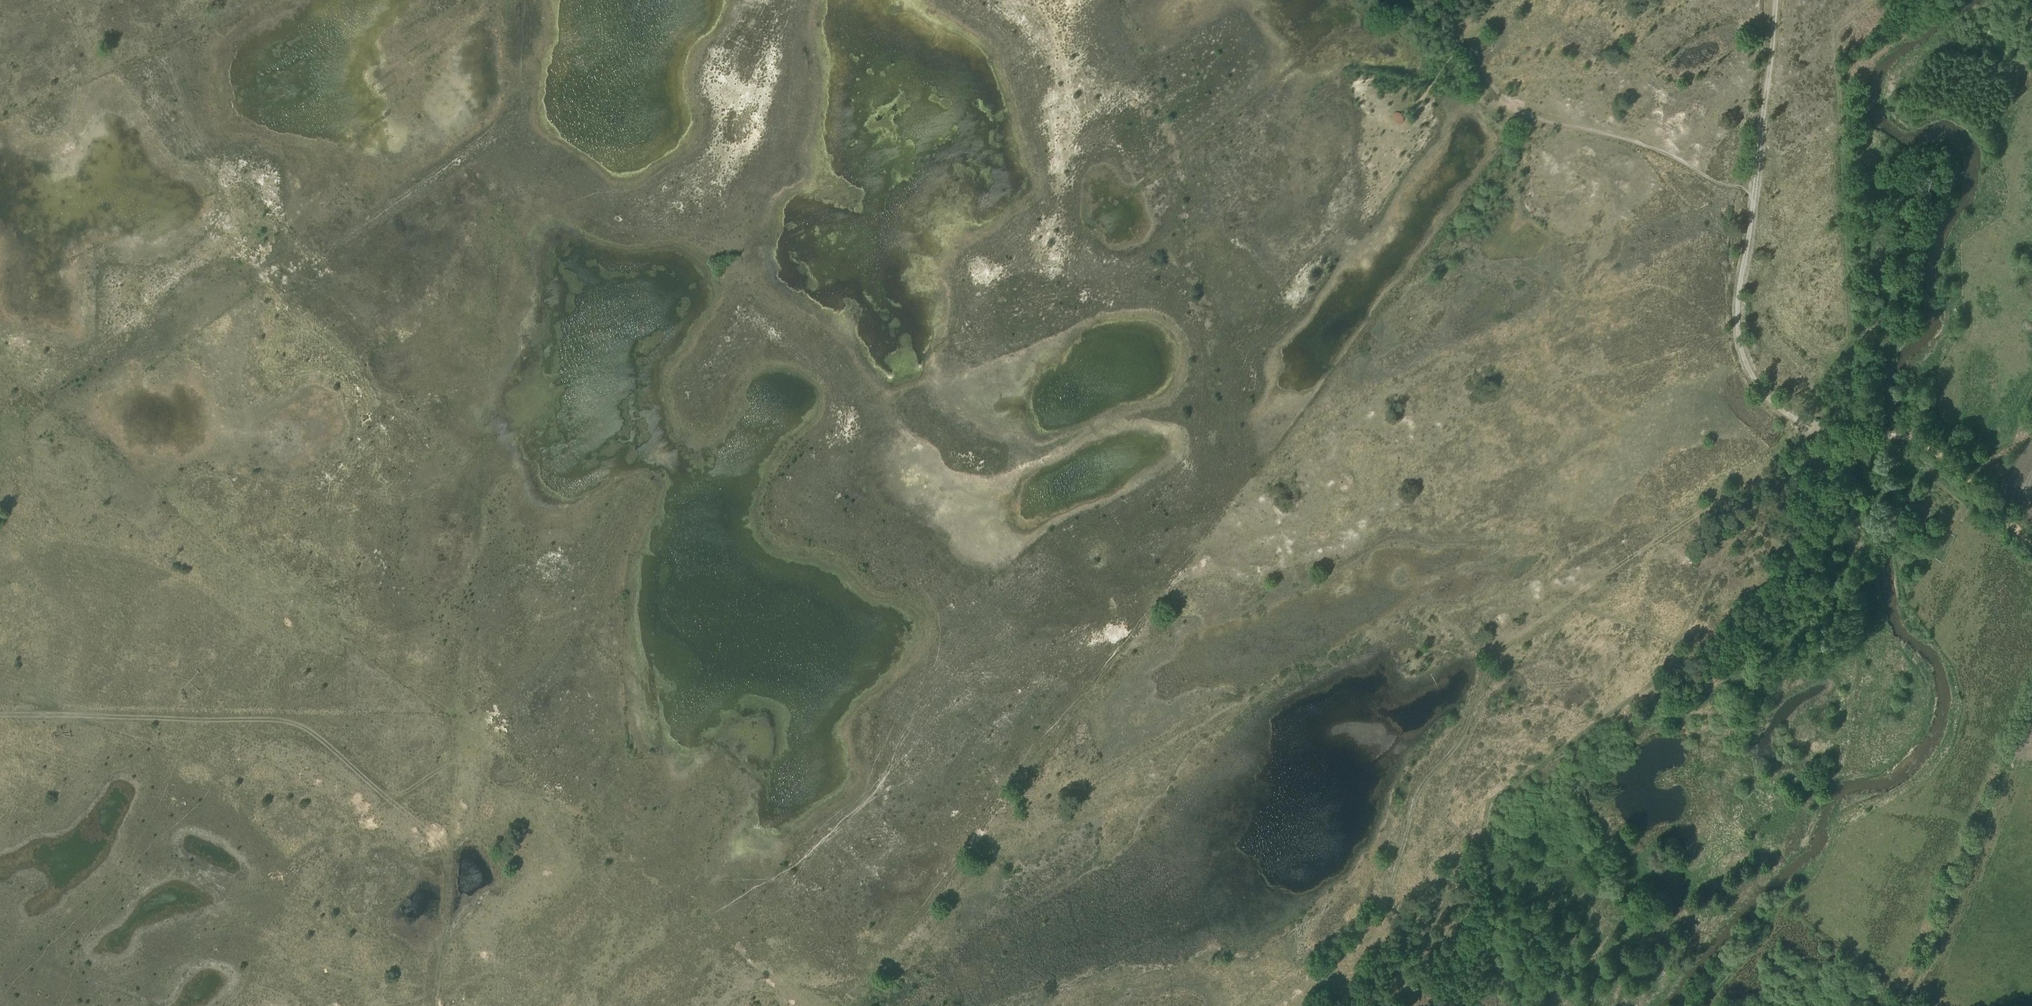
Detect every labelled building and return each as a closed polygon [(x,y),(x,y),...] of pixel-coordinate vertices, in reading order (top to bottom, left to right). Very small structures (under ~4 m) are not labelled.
[(1391,116),(1393,118),(1396,121),(1398,121),(1400,121),(1401,121),(1403,119),(1403,118),(1403,116),(1403,114),(1398,110),(1397,110),(1395,109),(1393,110),(1392,111),(1391,113),(1391,115),(1391,116)]
